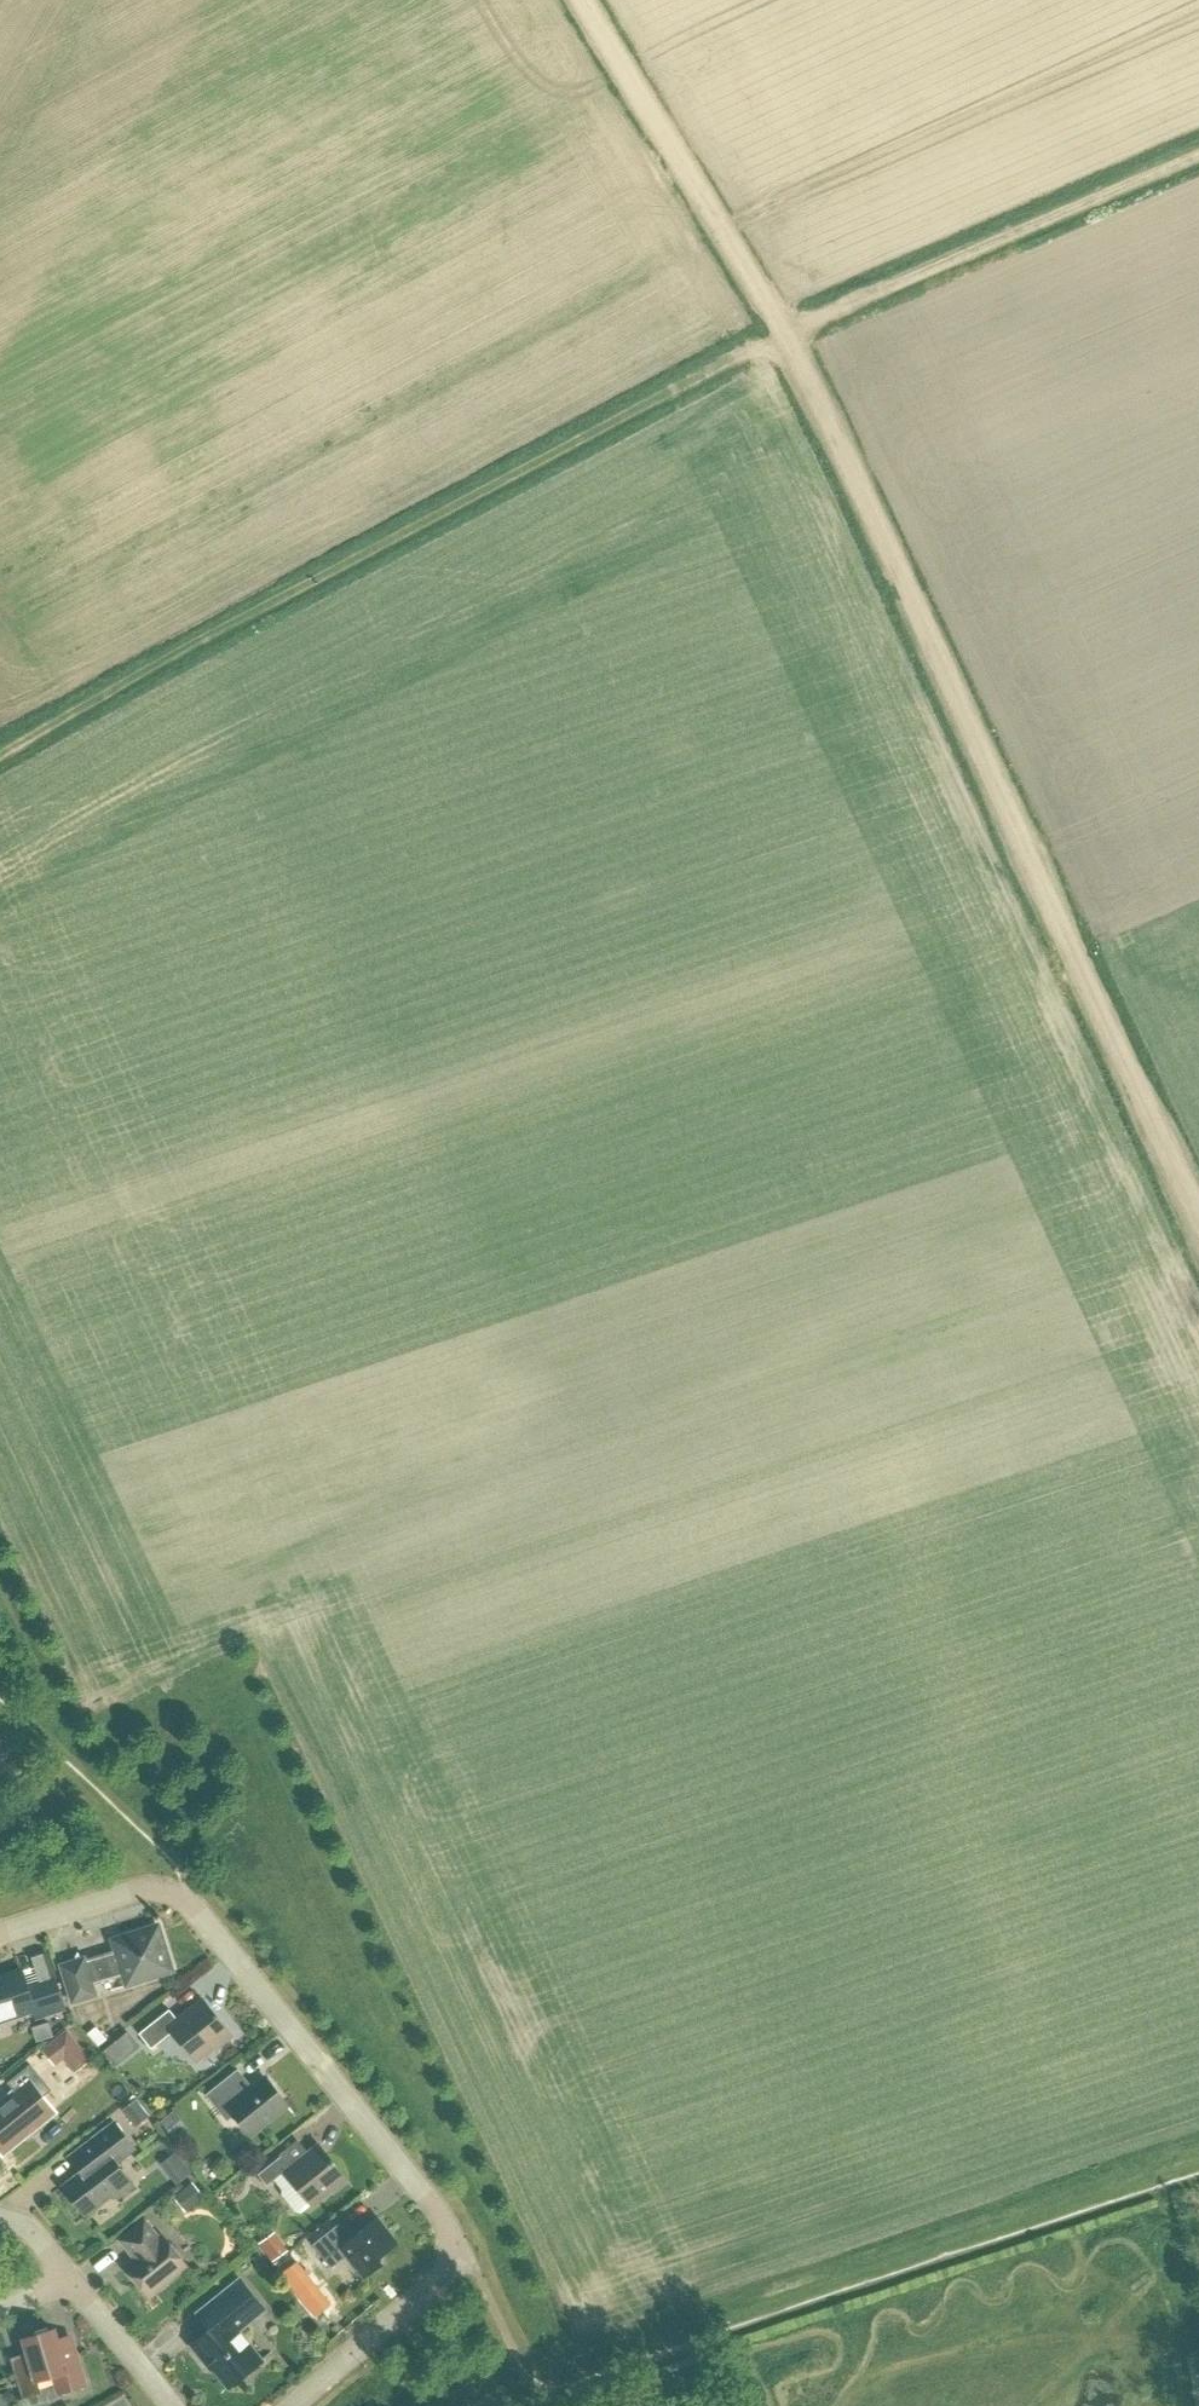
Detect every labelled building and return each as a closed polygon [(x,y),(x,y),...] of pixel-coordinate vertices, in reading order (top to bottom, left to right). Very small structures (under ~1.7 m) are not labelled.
[(85,1957),(61,1965),(72,2002),(97,1995),(93,1983),(122,1974),(126,1986),(170,1972),(173,1968),(160,1927),(155,1925),(115,1937),(113,1942),(116,1952),(86,1961),(85,1957)] [(66,2009),(56,1978),(28,1987),(22,1969),(0,1976),(0,2021),(34,2010),(36,2018),(66,2009)] [(172,2032),(196,2062),(214,2047),(215,2050),(233,2036),(203,1998),(177,2019),(170,2009),(139,2033),(151,2048),(172,2032)] [(84,2033),(95,2046),(104,2038),(93,2025),(84,2033)] [(89,2060),(67,2033),(48,2048),(58,2060),(64,2055),(76,2070),(89,2060)] [(121,2060),(108,2045),(99,2052),(112,2068),(121,2060)] [(235,2115),(250,2133),(287,2103),(267,2078),(254,2089),(238,2069),(206,2094),(227,2121),(235,2115)] [(0,2105),(0,2149),(2,2152),(53,2111),(30,2081),(0,2105)] [(145,2116),(132,2099),(117,2110),(130,2128),(145,2116)] [(157,2123),(171,2139),(183,2127),(169,2111),(157,2123)] [(115,2121),(88,2142),(98,2155),(89,2162),(91,2164),(62,2186),(85,2216),(114,2194),(117,2199),(134,2186),(117,2163),(136,2149),(115,2121)] [(281,2156),(258,2174),(267,2185),(284,2172),(291,2181),(282,2188),(281,2193),(296,2212),(301,2213),(311,2205),(312,2206),(331,2190),(333,2193),(349,2180),(319,2143),(308,2152),(289,2167),(281,2156)] [(170,2197),(182,2212),(201,2197),(189,2181),(170,2197)] [(379,2257),(398,2242),(378,2217),(351,2238),(339,2223),(313,2244),(331,2268),(347,2256),(364,2277),(383,2262),(379,2257)] [(121,2240),(136,2258),(125,2267),(149,2295),(187,2265),(163,2236),(160,2239),(145,2221),(121,2240)] [(257,2254),(250,2259),(259,2272),(266,2267),(257,2254)] [(263,2360),(239,2330),(265,2309),(240,2278),(197,2313),(209,2328),(190,2344),(203,2360),(207,2360),(229,2387),(263,2360)] [(24,2338),(29,2352),(10,2357),(23,2399),(42,2393),(37,2380),(54,2375),(59,2392),(85,2385),(76,2357),(62,2361),(53,2329),(24,2338)]
